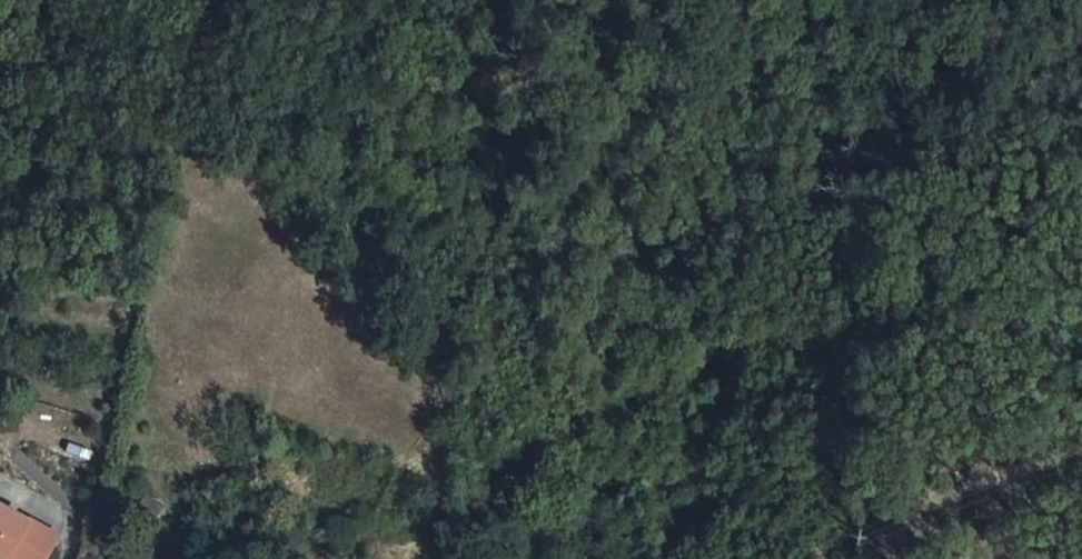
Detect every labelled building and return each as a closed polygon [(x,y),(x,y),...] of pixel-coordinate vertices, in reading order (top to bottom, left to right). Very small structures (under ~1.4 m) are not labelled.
[(17,558),(45,558),(60,531),(0,496),(0,549),(17,558)] [(146,506),(141,514),(151,520),(157,511),(146,506)] [(119,558),(145,558),(125,548),(119,558)]
